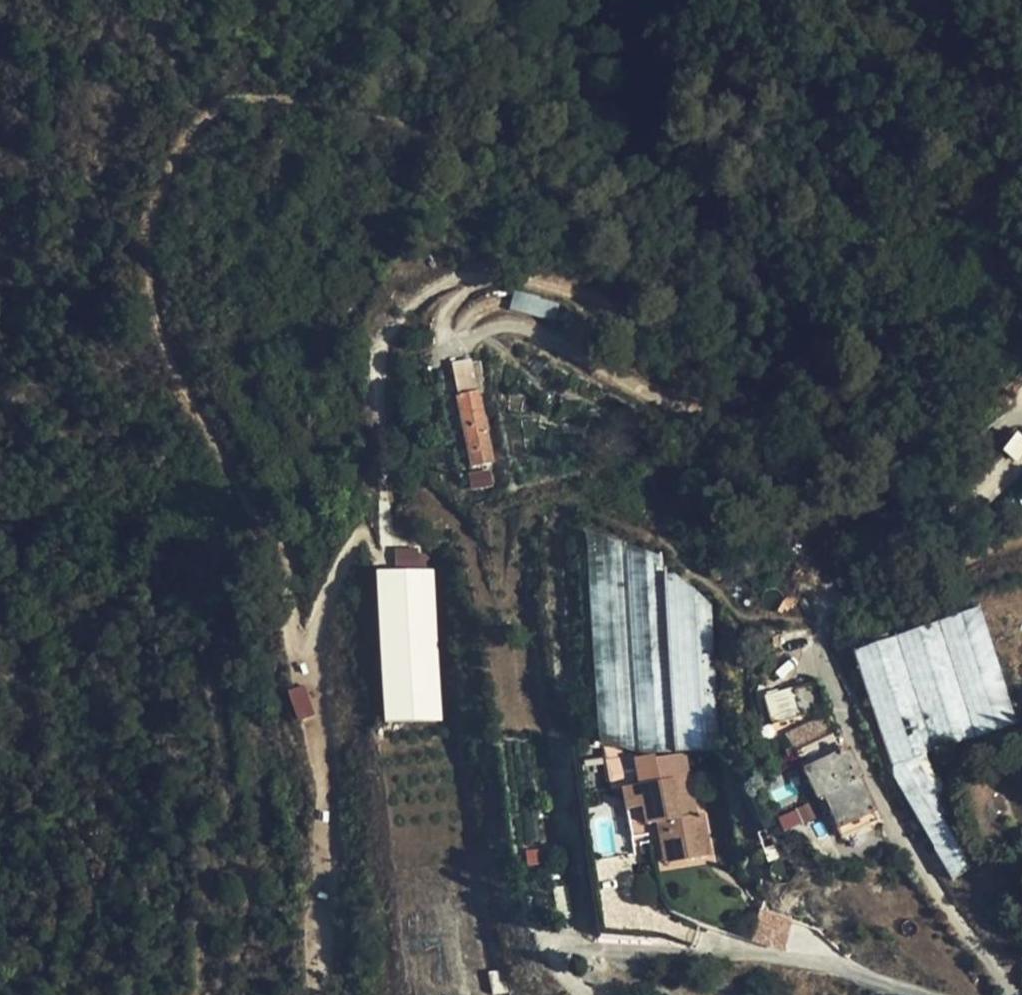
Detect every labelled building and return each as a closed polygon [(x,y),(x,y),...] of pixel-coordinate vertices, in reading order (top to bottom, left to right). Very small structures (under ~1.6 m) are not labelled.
[(530,311),(532,292),(509,287),(506,306),(530,311)] [(491,465),(469,364),(448,368),(470,469),(491,465)] [(397,869),(417,994),(482,994),(488,994),(469,871),(439,669),(417,534),(371,542),(372,554),(362,556),(366,588),(354,590),(368,676),(397,869)] [(636,752),(625,548),(586,537),(600,744),(636,752)] [(675,750),(666,574),(663,560),(625,548),(636,752),(675,750)] [(666,574),(675,750),(717,748),(708,602),(666,574)] [(937,626),(974,738),(1016,724),(979,612),(937,626)] [(893,639),(929,752),(974,738),(937,626),(893,639)] [(893,639),(852,652),(889,765),(929,752),(893,639)] [(791,687),(764,696),(772,720),(799,711),(791,687)] [(821,797),(837,830),(873,812),(856,780),(860,778),(837,732),(792,753),(815,800),(821,797)] [(909,765),(889,777),(957,890),(977,878),(909,765)] [(657,838),(662,856),(681,850),(685,862),(710,855),(701,823),(685,775),(617,794),(631,845),(657,838)] [(781,829),(816,818),(812,805),(776,816),(781,829)] [(873,812),(837,830),(842,839),(878,822),(873,812)] [(774,848),(769,832),(757,835),(763,851),(774,848)] [(681,850),(662,856),(665,868),(685,862),(681,850)]
